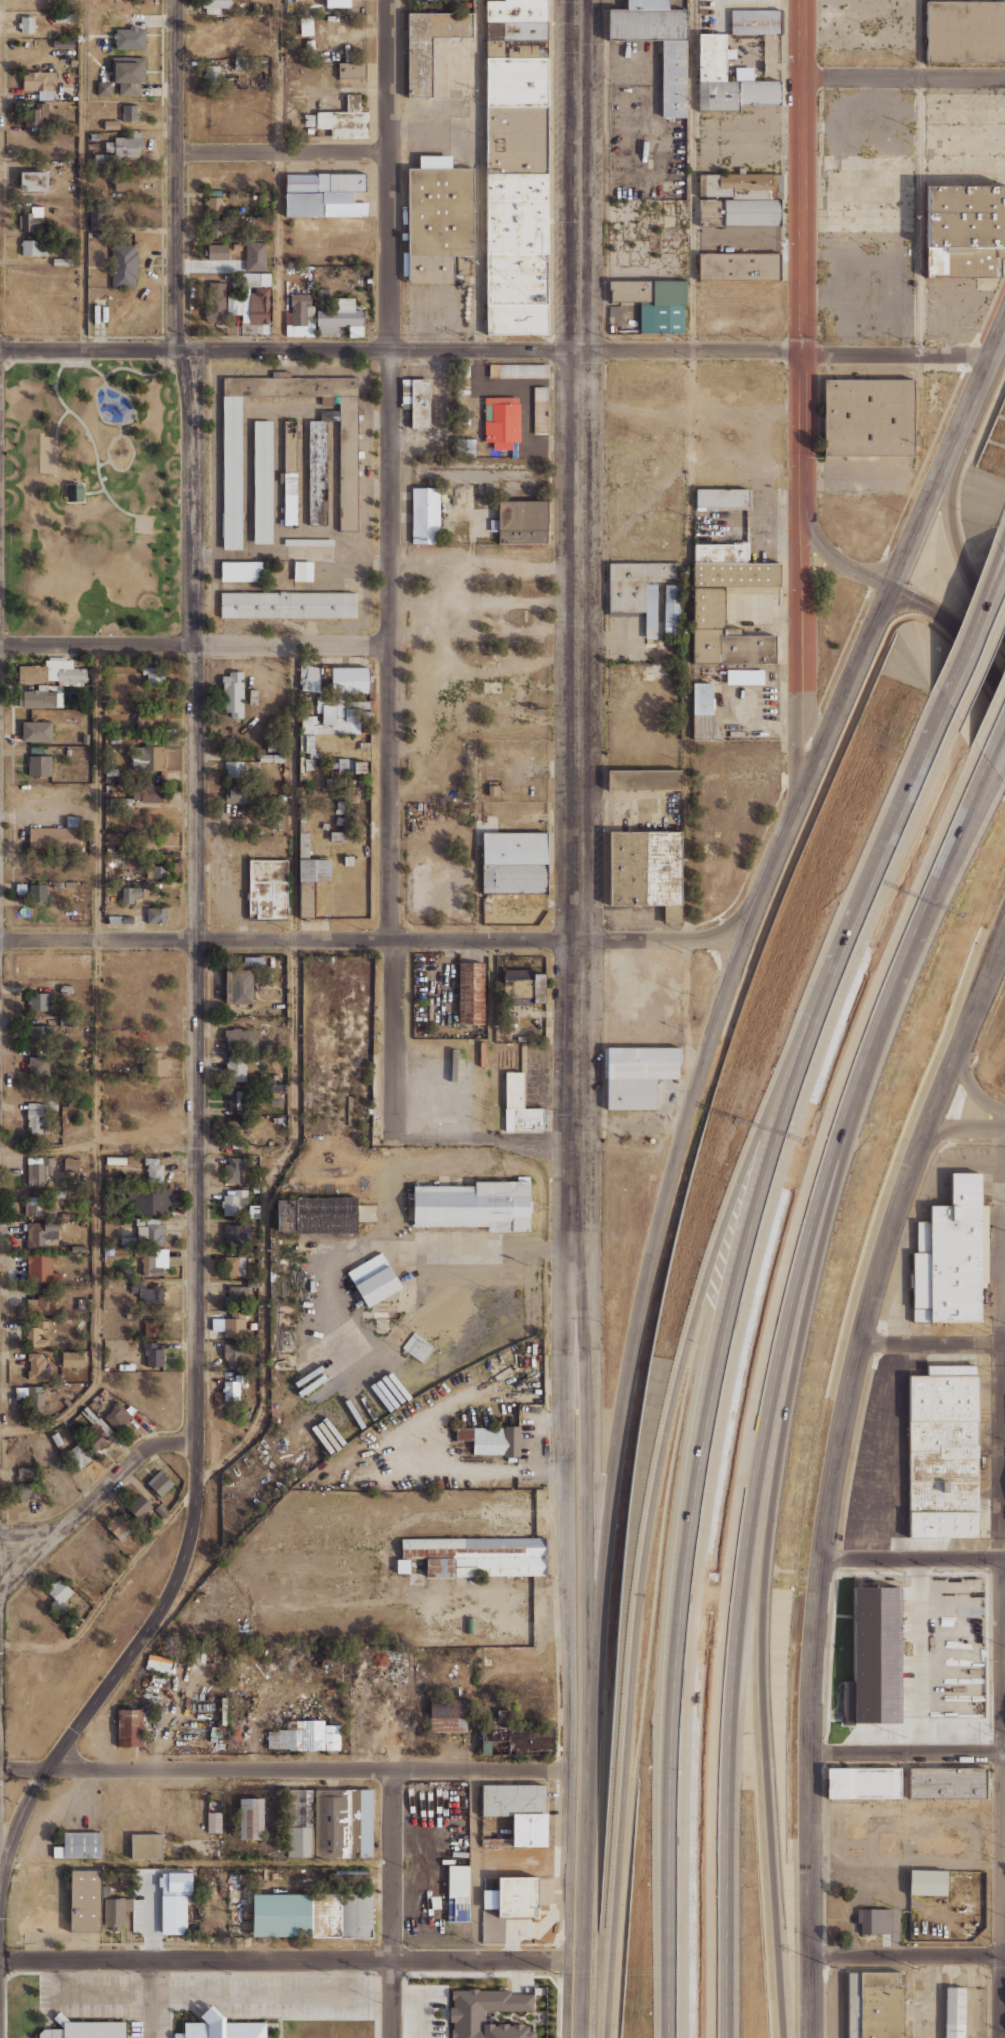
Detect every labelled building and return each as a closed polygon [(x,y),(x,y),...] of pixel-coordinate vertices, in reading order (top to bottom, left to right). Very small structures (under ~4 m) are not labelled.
[(206,12),(220,12),(220,8),(231,8),(231,0),(206,0),(206,12)] [(486,334),(486,0),(504,0),(547,0),(547,334),(486,334)] [(627,9),(627,0),(668,0),(668,9),(686,9),(686,117),(662,117),(662,40),(608,40),(608,9),(627,9)] [(927,62),(926,0),(1004,0),(1004,61),(927,62)] [(731,33),(731,9),(780,9),(780,33),(731,33)] [(408,96),(408,13),(472,13),(472,36),(431,36),(431,96),(408,96)] [(20,16),(34,16),(34,32),(21,32),(20,16)] [(299,17),(300,35),(312,34),(311,16),(299,17)] [(116,28),(146,29),(146,49),(116,49),(116,28)] [(725,48),(735,48),(735,58),(725,58),(725,80),(735,80),(735,67),(753,67),(753,80),(780,80),(780,105),(738,105),(738,110),(698,110),(698,33),(725,33),(725,48)] [(145,58),(145,81),(140,81),(140,95),(119,95),(119,82),(114,82),(114,57),(145,58)] [(338,62),(365,62),(365,77),(338,77),(338,62)] [(23,72),(54,72),(55,100),(38,100),(38,90),(23,90),(23,72)] [(97,81),(111,81),(111,95),(97,95),(97,81)] [(316,125),(304,125),(304,114),(316,114),(316,111),(346,111),(346,94),(360,94),(360,111),(368,111),(368,138),(330,138),(330,128),(316,128),(316,125)] [(48,102),(35,103),(35,109),(26,109),(26,126),(42,126),(42,118),(48,118),(48,102)] [(122,104),(138,105),(138,122),(122,122),(122,104)] [(104,121),(120,121),(119,129),(104,129),(104,121)] [(116,137),(143,137),(143,150),(140,150),(140,162),(116,163),(116,151),(106,151),(106,143),(116,143),(116,137)] [(114,153),(94,154),(94,164),(114,163),(114,153)] [(408,239),(401,239),(401,232),(408,232),(408,168),(419,168),(419,155),(451,155),(451,168),(473,168),(473,255),(453,255),(453,282),(408,282),(408,239)] [(20,171),(48,171),(48,190),(21,190),(20,171)] [(115,172),(138,172),(138,191),(115,191),(115,172)] [(285,215),(285,174),(317,174),(317,172),(365,172),(365,191),(353,191),(353,202),(367,202),(367,215),(285,215)] [(731,199),(731,195),(699,195),(699,174),(772,174),(772,199),(780,199),(780,225),(723,225),(723,199),(731,199)] [(926,185),(1004,185),(1004,259),(1000,259),(1000,277),(926,277),(926,185)] [(209,198),(222,198),(223,218),(210,219),(209,198)] [(18,210),(32,210),(32,220),(43,220),(43,232),(18,232),(18,210)] [(89,230),(103,230),(103,211),(90,211),(89,230)] [(224,237),(224,220),(207,220),(208,238),(224,237)] [(21,239),(37,239),(37,248),(48,248),(48,254),(21,255),(21,239)] [(266,241),(246,241),(246,270),(266,271),(266,241)] [(102,244),(139,244),(139,289),(103,289),(102,244)] [(229,246),(229,260),(208,260),(209,245),(229,246)] [(780,280),(699,280),(699,253),(780,253),(780,280)] [(270,274),(244,275),(244,295),(227,296),(228,315),(241,315),(241,322),(270,322),(270,274)] [(609,302),(609,291),(607,291),(607,280),(686,280),(686,305),(683,305),(683,333),(640,333),(640,305),(652,305),(652,302),(609,302)] [(225,282),(226,322),(206,322),(205,282),(225,282)] [(312,294),(291,293),(290,304),(293,305),(293,312),(286,312),(286,335),(314,336),(314,326),(307,326),(307,306),(312,306),(312,294)] [(316,325),(316,309),(331,309),(331,297),(354,297),(354,309),(364,309),(364,325),(363,325),(363,336),(348,336),(348,325),(337,325),(337,335),(318,335),(318,325),(316,325)] [(469,424),(455,424),(455,364),(469,364),(469,424)] [(547,377),(489,377),(489,364),(547,364),(547,377)] [(357,408),(363,408),(363,413),(357,413),(357,530),(339,530),(339,413),(333,413),(333,408),(339,408),(339,395),(333,395),(333,405),(321,405),(321,395),(247,395),(247,401),(242,401),(242,549),(223,549),(223,377),(272,377),(272,371),(290,371),(290,377),(357,377),(357,408)] [(429,428),(411,428),(411,378),(429,378),(429,428)] [(913,455),(824,455),(824,379),(913,379),(913,455)] [(533,434),(533,387),(547,387),(547,434),(533,434)] [(519,441),(512,441),(512,449),(493,449),(493,441),(484,441),(484,397),(518,397),(518,403),(519,403),(519,441)] [(253,420),(272,420),(272,543),(253,543),(253,420)] [(284,512),(279,512),(279,507),(284,507),(284,500),(280,500),(280,494),(284,494),(284,482),(279,482),(279,472),(284,472),(284,420),(296,420),(296,525),(284,525),(284,512)] [(309,420),(327,420),(327,524),(309,524),(309,420)] [(474,438),(474,456),(456,456),(456,438),(474,438)] [(67,501),(83,500),(83,483),(67,484),(67,501)] [(412,543),(412,487),(439,487),(439,543),(412,543)] [(747,507),(695,507),(695,488),(747,488),(747,507)] [(498,543),(498,501),(546,501),(546,543),(498,543)] [(780,588),(724,588),(724,628),(742,628),(742,635),(775,635),(775,663),(693,663),(693,544),(747,544),(747,563),(780,563),(780,588)] [(221,580),(221,561),(261,561),(261,580),(221,580)] [(294,580),(294,561),(313,561),(313,580),(294,580)] [(680,578),(661,578),(661,581),(645,581),(645,583),(656,583),(656,638),(645,638),(645,612),(608,612),(608,562),(680,562),(680,578)] [(664,637),(664,584),(680,584),(680,637),(664,637)] [(355,618),(221,618),(221,592),(355,592),(355,618)] [(45,660),(49,660),(49,657),(66,657),(66,660),(73,660),(73,667),(57,667),(57,680),(48,680),(48,665),(45,665),(45,660)] [(19,665),(47,666),(47,683),(19,682),(19,665)] [(141,674),(141,666),(162,667),(161,684),(146,683),(147,673),(144,673),(144,674),(141,674)] [(297,690),(297,666),(319,666),(319,690),(297,690)] [(331,666),(368,667),(368,692),(332,693),(331,666)] [(58,668),(86,668),(86,682),(83,682),(83,685),(58,685),(58,668)] [(763,684),(727,684),(727,669),(763,669),(763,684)] [(229,670),(244,671),(243,717),(230,717),(230,711),(220,711),(220,674),(229,674),(229,670)] [(712,715),(693,715),(693,683),(712,683),(712,715)] [(20,691),(56,692),(56,707),(20,706),(20,691)] [(300,733),(299,697),(369,697),(369,733),(300,733)] [(137,712),(160,711),(161,729),(137,729),(137,712)] [(23,722),(49,720),(50,740),(24,742),(23,722)] [(297,736),(313,736),(313,753),(318,753),(318,762),(335,762),(335,759),(350,758),(350,773),(336,773),(335,770),(297,770),(297,736)] [(108,745),(108,737),(120,737),(120,745),(108,745)] [(265,752),(265,740),(275,740),(275,752),(265,752)] [(357,750),(357,742),(366,742),(366,750),(357,750)] [(131,745),(163,746),(163,768),(146,768),(146,762),(130,762),(131,745)] [(257,763),(257,755),(281,754),(281,763),(257,763)] [(29,756),(51,757),(51,776),(29,775),(29,756)] [(226,777),(226,768),(224,767),(225,761),(244,761),(243,777),(226,777)] [(352,761),(364,761),(364,774),(352,775),(352,761)] [(105,768),(118,768),(118,776),(105,776),(105,768)] [(681,789),(608,789),(608,770),(681,770),(681,789)] [(225,802),(247,803),(247,786),(226,785),(225,802)] [(347,803),(347,787),(358,787),(358,803),(347,803)] [(141,793),(165,794),(165,801),(141,801),(141,793)] [(131,798),(106,798),(106,807),(131,807),(131,798)] [(332,802),(343,801),(344,814),(332,814),(332,802)] [(66,815),(79,816),(79,826),(66,826),(66,815)] [(28,827),(80,826),(80,845),(29,846),(28,827)] [(328,831),(344,831),(344,842),(328,842),(328,831)] [(609,904),(609,831),(681,831),(681,923),(663,923),(663,904),(609,904)] [(299,832),(309,832),(309,858),(299,858),(299,832)] [(546,893),(483,893),(483,832),(546,832),(546,893)] [(146,842),(156,842),(156,852),(146,852),(146,842)] [(340,857),(351,857),(351,867),(341,867),(340,857)] [(299,880),(299,858),(309,858),(331,859),(330,880),(299,880)] [(287,918),(249,918),(249,859),(287,859),(287,918)] [(147,866),(160,865),(160,878),(148,878),(147,866)] [(64,881),(75,881),(75,887),(69,887),(69,890),(64,890),(64,881)] [(16,883),(26,884),(26,893),(16,893),(16,883)] [(27,884),(45,883),(46,900),(28,901),(27,884)] [(120,886),(141,885),(141,903),(120,903),(120,886)] [(144,909),(167,907),(168,921),(145,922),(144,909)] [(108,914),(121,915),(121,922),(108,922),(108,914)] [(242,957),(265,957),(265,966),(242,966),(242,957)] [(458,1024),(458,962),(483,962),(483,1024),(458,1024)] [(532,1005),(502,1005),(502,968),(532,968),(532,973),(545,973),(545,1002),(532,1002),(532,1005)] [(231,969),(253,970),(252,1004),(230,1003),(231,969)] [(60,985),(72,986),(72,993),(60,993),(60,985)] [(29,993),(48,993),(48,1010),(29,1010),(29,993)] [(51,1025),(29,1025),(29,1044),(52,1043),(51,1025)] [(224,1029),(249,1028),(249,1030),(257,1030),(257,1051),(225,1051),(225,1036),(224,1036),(224,1029)] [(603,1077),(603,1048),(607,1048),(607,1047),(681,1047),(681,1062),(678,1062),(678,1078),(656,1078),(656,1109),(607,1109),(607,1077),(603,1077)] [(146,1052),(160,1053),(160,1057),(166,1057),(165,1077),(146,1076),(146,1052)] [(227,1055),(245,1055),(245,1081),(228,1081),(228,1071),(225,1071),(226,1061),(227,1061),(227,1055)] [(28,1057),(50,1058),(50,1075),(27,1074),(28,1057)] [(505,1072),(524,1072),(524,1108),(544,1108),(544,1130),(504,1130),(504,1108),(505,1108),(505,1072)] [(284,1084),(271,1084),(270,1104),(283,1104),(284,1084)] [(227,1090),(228,1109),(245,1109),(245,1090),(227,1090)] [(27,1102),(46,1102),(46,1099),(57,1099),(57,1109),(27,1108),(27,1102)] [(61,1106),(70,1106),(70,1122),(61,1122),(61,1106)] [(27,1109),(43,1110),(42,1132),(31,1132),(31,1126),(26,1126),(27,1109)] [(228,1120),(242,1120),(241,1132),(250,1132),(250,1139),(228,1139),(228,1120)] [(103,1165),(103,1158),(124,1157),(124,1165),(103,1165)] [(147,1183),(148,1164),(144,1164),(144,1157),(159,1157),(159,1163),(164,1163),(163,1183),(147,1183)] [(224,1182),(239,1182),(239,1164),(244,1164),(244,1157),(229,1157),(229,1163),(224,1164),(224,1182)] [(61,1158),(78,1158),(78,1171),(62,1171),(61,1158)] [(25,1159),(52,1159),(52,1184),(26,1185),(25,1159)] [(951,1173),(981,1173),(981,1205),(988,1205),(988,1282),(986,1282),(986,1287),(981,1287),(981,1322),(913,1322),(913,1287),(909,1287),(909,1273),(913,1273),(913,1252),(917,1252),(917,1221),(930,1221),(930,1205),(951,1205),(951,1173)] [(517,1181),(517,1176),(529,1176),(529,1181),(530,1181),(530,1231),(512,1231),(487,1231),(487,1226),(413,1226),(413,1185),(474,1185),(474,1181),(517,1181)] [(128,1186),(172,1187),(171,1214),(133,1213),(134,1200),(127,1200),(128,1186)] [(224,1215),(224,1207),(221,1207),(221,1201),(224,1201),(224,1194),(234,1195),(234,1189),(246,1189),(246,1196),(240,1196),(240,1199),(238,1200),(238,1215),(224,1215)] [(25,1215),(25,1197),(38,1196),(38,1215),(25,1215)] [(277,1231),(277,1199),(295,1199),(295,1196),(357,1196),(357,1233),(295,1233),(295,1231),(277,1231)] [(27,1222),(60,1223),(60,1230),(58,1230),(58,1238),(44,1238),(44,1250),(26,1250),(27,1222)] [(60,1245),(60,1222),(89,1222),(90,1245),(60,1245)] [(147,1224),(163,1224),(163,1245),(147,1245),(147,1224)] [(224,1224),(224,1244),(246,1244),(247,1224),(224,1224)] [(120,1244),(135,1243),(134,1229),(120,1229),(120,1244)] [(367,1308),(346,1272),(381,1252),(402,1287),(367,1308)] [(27,1254),(53,1254),(52,1271),(62,1272),(61,1283),(26,1283),(26,1272),(28,1272),(28,1263),(27,1262),(27,1254)] [(163,1275),(142,1274),(142,1255),(155,1256),(155,1267),(163,1267),(163,1275)] [(224,1255),(238,1255),(238,1276),(223,1276),(224,1255)] [(163,1285),(152,1285),(152,1288),(139,1287),(138,1298),(142,1298),(142,1305),(163,1305),(163,1285)] [(223,1305),(241,1305),(241,1296),(246,1296),(247,1285),(228,1285),(228,1295),(224,1297),(223,1305)] [(24,1309),(24,1300),(36,1300),(36,1296),(48,1296),(48,1300),(53,1300),(53,1309),(48,1309),(48,1313),(37,1313),(37,1309),(24,1309)] [(223,1336),(244,1336),(244,1322),(246,1322),(246,1312),(230,1312),(230,1317),(223,1317),(223,1336)] [(145,1336),(160,1335),(160,1320),(151,1320),(151,1319),(143,1319),(143,1322),(145,1322),(145,1336)] [(48,1346),(48,1338),(37,1338),(38,1326),(28,1326),(28,1346),(48,1346)] [(413,1332),(401,1350),(423,1364),(435,1346),(413,1332)] [(162,1366),(162,1348),(156,1348),(156,1341),(142,1341),(142,1351),(144,1351),(144,1355),(146,1355),(146,1366),(162,1366)] [(247,1366),(247,1343),(224,1344),(225,1366),(247,1366)] [(62,1366),(62,1351),(84,1351),(84,1366),(62,1366)] [(27,1352),(41,1353),(41,1358),(43,1358),(43,1370),(48,1370),(48,1378),(27,1378),(27,1370),(29,1370),(29,1360),(27,1360),(27,1352)] [(954,1364),(954,1359),(972,1359),(972,1360),(975,1360),(975,1364),(978,1364),(978,1536),(909,1536),(909,1420),(909,1375),(927,1375),(927,1364),(954,1364)] [(117,1371),(117,1364),(133,1363),(133,1371),(117,1371)] [(224,1400),(239,1400),(239,1386),(247,1386),(247,1374),(234,1374),(234,1380),(224,1380),(224,1400)] [(40,1387),(40,1406),(13,1406),(13,1387),(40,1387)] [(117,1400),(132,1415),(127,1420),(129,1422),(118,1432),(104,1417),(114,1407),(112,1405),(117,1400)] [(95,1421),(108,1434),(104,1438),(109,1442),(100,1450),(99,1448),(95,1451),(80,1436),(95,1421)] [(519,1455),(504,1455),(504,1453),(473,1453),(473,1440),(455,1440),(455,1427),(504,1427),(504,1425),(519,1425),(519,1455)] [(56,1448),(49,1435),(56,1432),(62,1444),(56,1448)] [(80,1469),(91,1459),(77,1443),(66,1453),(80,1469)] [(18,1475),(17,1467),(33,1466),(34,1474),(18,1475)] [(160,1496),(174,1483),(162,1471),(149,1485),(160,1496)] [(16,1483),(38,1480),(40,1492),(38,1492),(39,1497),(29,1498),(28,1497),(19,1498),(16,1483)] [(153,1506),(140,1519),(126,1508),(140,1494),(153,1506)] [(116,1537),(130,1524),(118,1512),(105,1525),(116,1537)] [(426,1576),(426,1572),(396,1572),(396,1559),(401,1559),(401,1537),(546,1537),(546,1576),(426,1576)] [(73,1591),(59,1578),(46,1591),(55,1599),(50,1605),(59,1614),(65,1607),(62,1604),(73,1591)] [(172,1657),(147,1654),(146,1670),(170,1672),(172,1657)] [(910,1727),(978,1727),(978,1682),(910,1682),(910,1727)] [(466,1730),(430,1730),(430,1698),(466,1698),(466,1730)] [(142,1746),(118,1746),(118,1708),(142,1708),(142,1746)] [(301,1720),(324,1720),(324,1724),(340,1724),(340,1749),(289,1749),(289,1748),(268,1748),(268,1730),(278,1730),(278,1729),(286,1729),(286,1722),(296,1722),(296,1726),(301,1726),(301,1720)] [(481,1754),(481,1729),(554,1729),(554,1754),(481,1754)] [(900,1797),(827,1797),(827,1767),(900,1767),(900,1797)] [(909,1798),(909,1767),(986,1767),(986,1798),(909,1798)] [(485,1815),(485,1785),(548,1785),(548,1813),(552,1813),(552,1846),(516,1846),(516,1815),(485,1815)] [(311,1856),(287,1856),(287,1789),(313,1789),(313,1826),(311,1826),(311,1856)] [(315,1789),(372,1789),(372,1856),(315,1856),(315,1789)] [(240,1838),(240,1797),(263,1797),(263,1838),(240,1838)] [(208,1812),(222,1811),(223,1832),(208,1832),(208,1812)] [(101,1857),(52,1857),(52,1846),(64,1846),(64,1831),(101,1831),(101,1857)] [(131,1858),(131,1833),(162,1833),(162,1858),(131,1858)] [(469,1921),(448,1921),(448,1896),(450,1896),(450,1866),(469,1866),(469,1921)] [(101,1931),(71,1931),(71,1870),(101,1870),(101,1931)] [(913,1870),(950,1870),(950,1895),(913,1895),(913,1870)] [(503,1877),(543,1877),(543,1907),(539,1907),(539,1917),(503,1917),(503,1877)] [(169,1882),(181,1882),(181,1894),(187,1894),(187,1934),(161,1934),(161,1894),(169,1894),(169,1882)] [(483,1889),(500,1889),(500,1909),(483,1909),(483,1889)] [(372,1937),(252,1937),(252,1893),(372,1893),(372,1937)] [(124,1898),(132,1898),(132,1910),(124,1910),(124,1923),(121,1923),(121,1930),(111,1930),(111,1925),(105,1925),(105,1923),(104,1923),(104,1898),(117,1898),(117,1897),(124,1897),(124,1898)] [(434,1903),(444,1903),(444,1916),(434,1916),(434,1903)] [(860,1933),(860,1922),(857,1922),(857,1909),(890,1909),(890,1933),(860,1933)] [(903,1972),(903,2037),(847,2037),(847,1972),(903,1972)] [(963,1986),(963,2037),(946,2037),(946,1986),(963,1986)] [(533,2011),(533,1993),(510,1993),(510,1990),(478,1990),(478,1988),(468,1988),(468,1990),(451,1990),(451,1999),(453,1999),(453,2007),(449,2007),(449,2022),(452,2022),(452,2029),(451,2029),(451,2037),(533,2037),(533,2030),(527,2030),(527,2025),(522,2025),(522,2023),(511,2023),(511,2025),(508,2025),(508,2023),(497,2023),(497,2025),(493,2025),(493,2023),(482,2023),(482,2014),(485,2014),(485,2011),(533,2011)] [(266,2022),(266,2037),(174,2037),(174,2032),(184,2032),(184,2022),(205,2022),(200,2016),(212,2004),(224,2017),(224,2022),(266,2022)] [(125,2021),(125,2037),(38,2037),(38,2033),(43,2029),(51,2029),(51,2028),(63,2028),(53,2018),(59,2011),(70,2021),(125,2021)]
